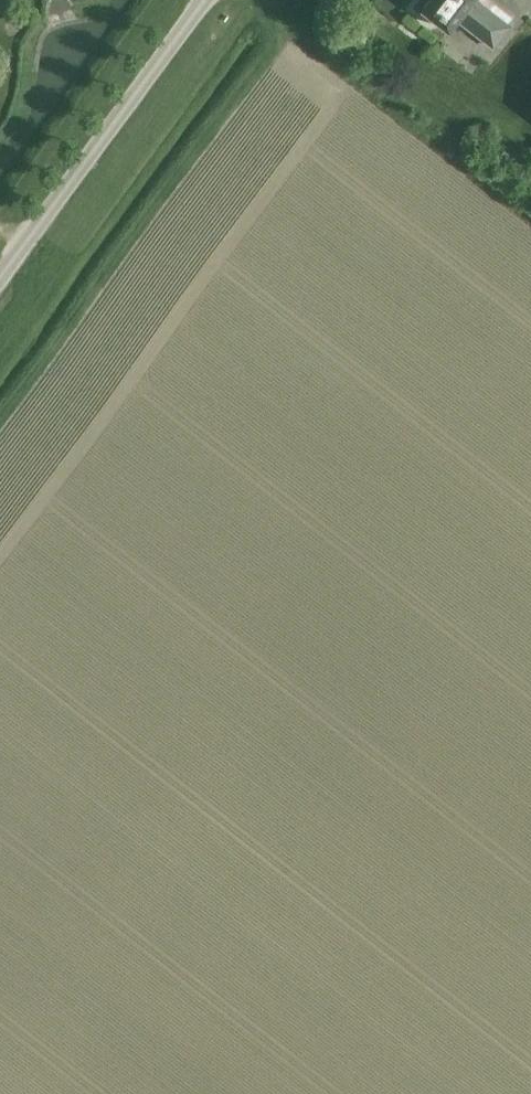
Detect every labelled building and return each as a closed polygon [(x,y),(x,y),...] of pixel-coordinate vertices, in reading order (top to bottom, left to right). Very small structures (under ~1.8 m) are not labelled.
[(423,8),(450,29),(458,19),(494,47),(512,24),(491,8),(491,7),(491,5),(490,3),(490,2),(490,1),(489,0),(429,0),(423,8)]
